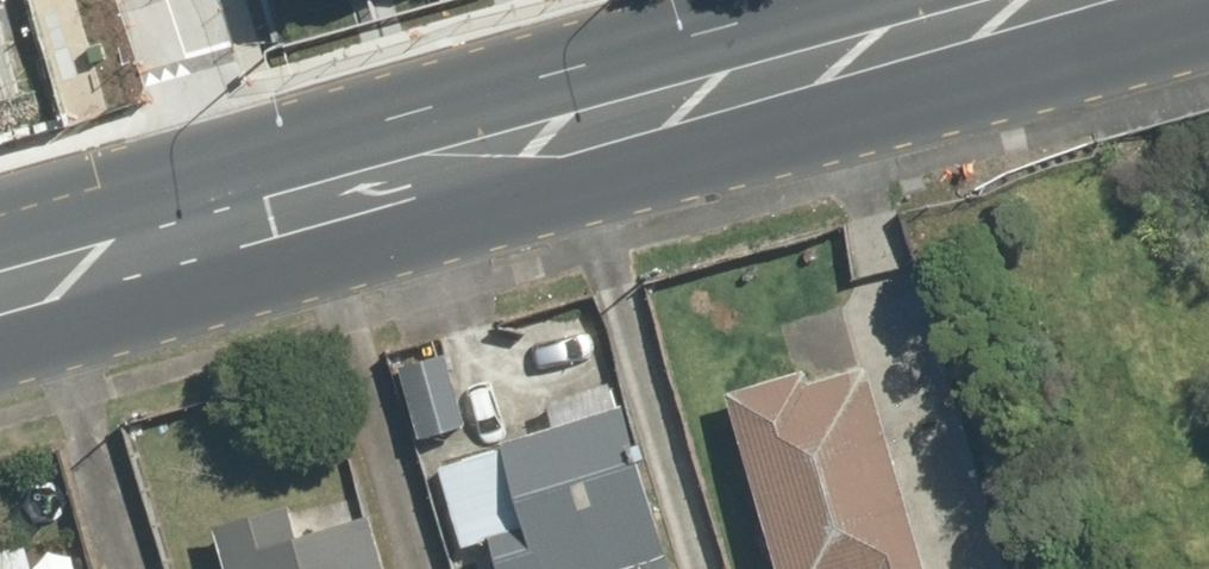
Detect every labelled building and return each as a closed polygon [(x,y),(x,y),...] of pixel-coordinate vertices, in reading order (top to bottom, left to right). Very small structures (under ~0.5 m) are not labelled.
[(398,373),(418,443),(463,430),(443,360),(398,373)] [(722,399),(770,568),(917,568),(862,374),(805,390),(801,377),(722,399)] [(609,392),(544,413),(550,430),(497,447),(499,452),(435,473),(460,553),(484,545),(492,568),(666,568),(609,392)] [(210,533),(220,568),(383,568),(369,522),(295,543),(287,512),(210,533)] [(21,550),(0,556),(0,568),(26,568),(21,550)]
